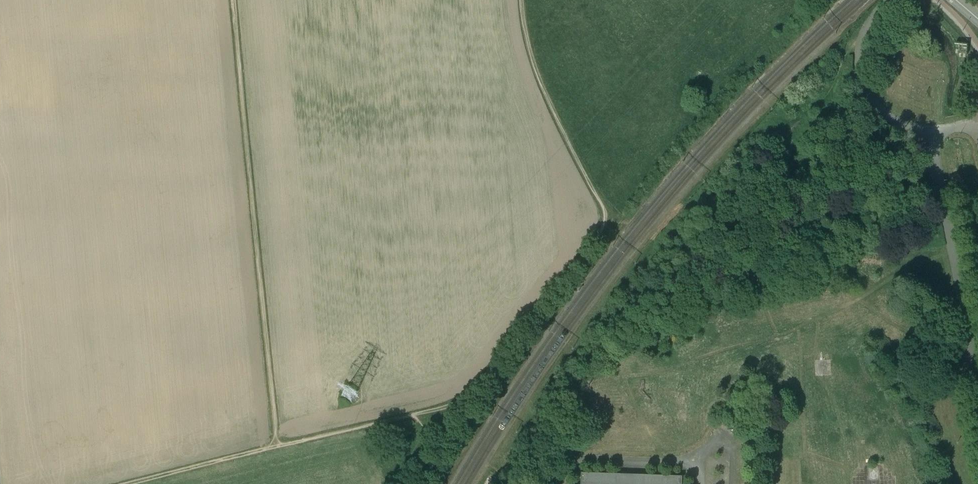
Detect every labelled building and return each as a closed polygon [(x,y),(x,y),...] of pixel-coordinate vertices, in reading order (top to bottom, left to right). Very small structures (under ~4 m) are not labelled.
[(882,482),(885,480),(879,465),(858,474),(862,483),(883,483),(882,482)] [(581,483),(682,483),(682,476),(581,472),(581,483)]
